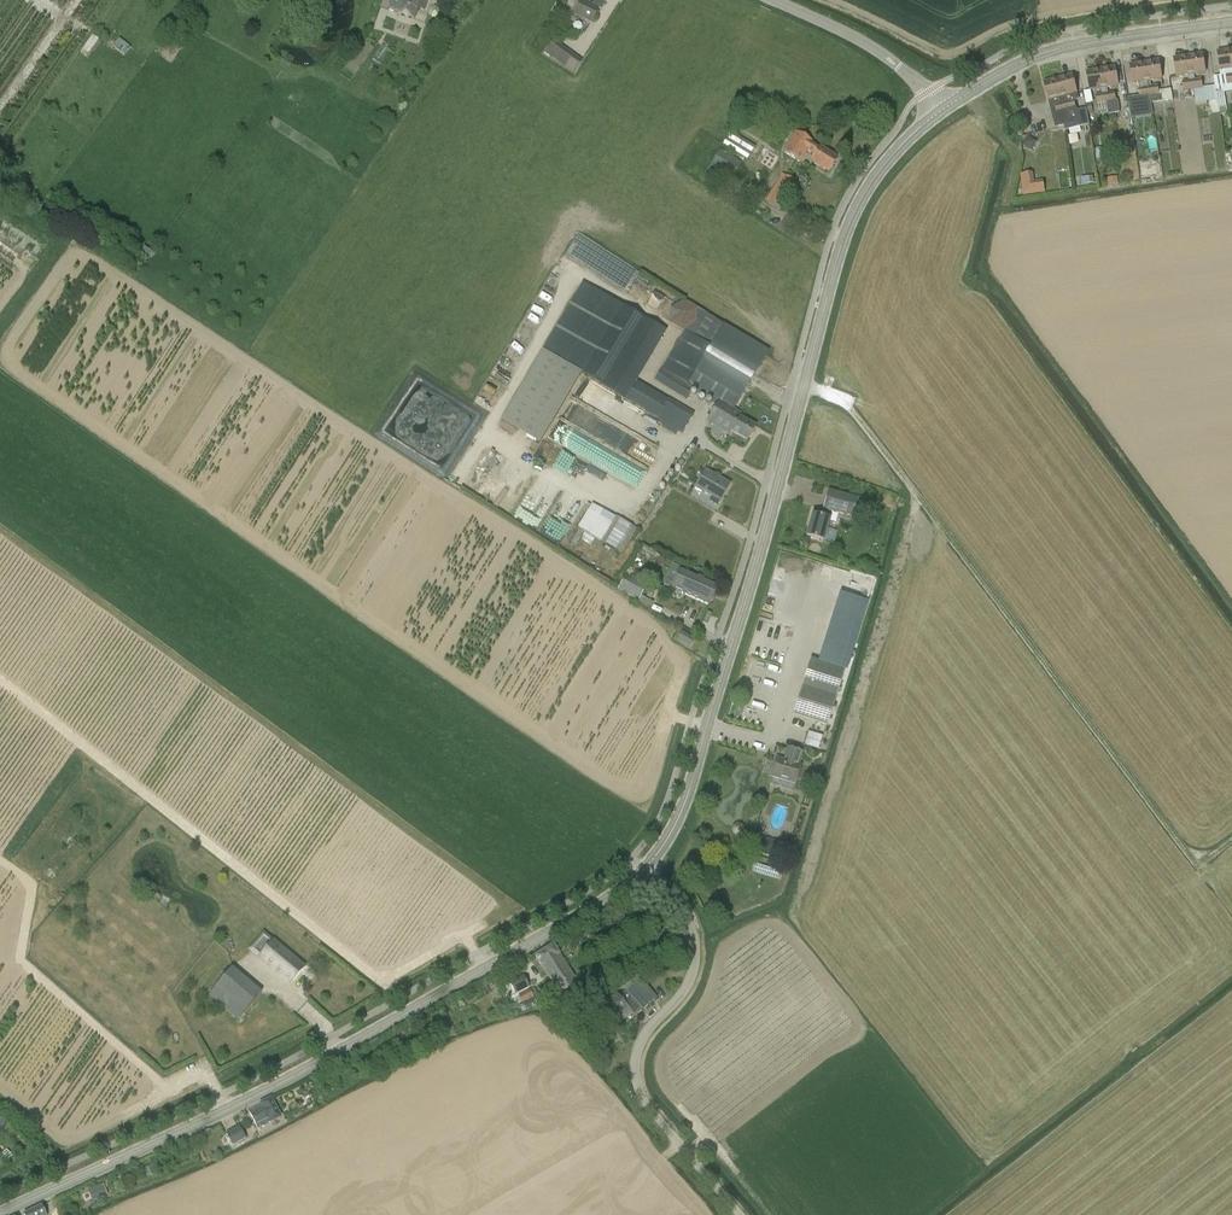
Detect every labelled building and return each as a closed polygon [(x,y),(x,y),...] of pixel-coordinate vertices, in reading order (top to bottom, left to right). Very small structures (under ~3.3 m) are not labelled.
[(397,14),(413,20),(417,8),(424,10),(427,0),(402,0),(397,14)] [(607,0),(594,0),(592,4),(584,0),(579,0),(572,15),(591,23),(599,7),(603,9),(607,0)] [(130,47),(119,38),(113,46),(124,55),(130,47)] [(545,52),(565,66),(574,54),(552,39),(545,52)] [(381,44),(375,58),(383,61),(389,47),(381,44)] [(1214,76),(1215,86),(1217,100),(1218,107),(1224,106),(1222,90),(1231,88),(1231,50),(1218,52),(1221,75),(1214,76)] [(1202,54),(1188,56),(1193,89),(1196,106),(1207,105),(1205,90),(1202,87),(1201,79),(1195,80),(1194,74),(1205,72),(1202,54)] [(1184,90),(1193,89),(1188,56),(1174,58),(1177,77),(1188,75),(1189,81),(1183,82),(1184,90)] [(1147,81),(1151,104),(1173,101),(1171,89),(1158,91),(1158,86),(1152,86),(1151,80),(1162,79),(1159,61),(1145,63),(1147,81)] [(1142,105),(1151,104),(1147,81),(1145,63),(1130,65),(1133,83),(1144,81),(1145,87),(1139,88),(1142,105)] [(1101,70),(1106,102),(1109,115),(1119,113),(1117,100),(1116,100),(1114,92),(1108,93),(1107,87),(1118,85),(1115,67),(1101,70)] [(1097,103),(1106,102),(1101,70),(1087,72),(1090,90),(1101,88),(1102,94),(1096,95),(1097,103)] [(1072,75),(1058,79),(1069,121),(1078,119),(1079,124),(1089,125),(1086,109),(1077,111),(1074,100),(1078,99),(1077,93),(1072,75)] [(1055,125),(1069,121),(1058,79),(1044,83),(1049,100),(1051,107),(1055,105),(1056,111),(1052,112),(1055,125)] [(1219,113),(1218,107),(1217,100),(1210,101),(1212,114),(1219,113)] [(723,143),(749,159),(756,148),(730,132),(723,143)] [(807,153),(813,157),(811,161),(829,172),(837,159),(819,148),(796,133),(783,153),(801,164),(807,153)] [(757,161),(751,159),(747,167),(770,178),(778,160),(774,158),(778,150),(765,144),(757,161)] [(741,164),(720,151),(710,165),(731,179),(741,164)] [(1143,164),(1144,173),(1157,172),(1155,162),(1143,164)] [(1018,173),(1020,195),(1042,193),(1041,181),(1033,182),(1032,171),(1018,173)] [(784,174),(767,202),(780,210),(797,182),(784,174)] [(1108,178),(1109,185),(1119,184),(1118,177),(1108,178)] [(582,283),(500,422),(539,444),(581,373),(682,434),(694,415),(668,400),(667,401),(635,382),(645,366),(625,353),(645,320),(582,283)] [(732,432),(747,441),(755,426),(738,416),(740,413),(734,410),(737,404),(738,404),(769,352),(682,301),(669,309),(670,324),(683,332),(661,371),(660,370),(653,381),(686,400),(691,391),(716,405),(707,421),(729,434),(732,432)] [(705,469),(695,486),(720,501),(730,484),(705,469)] [(688,482),(691,477),(682,472),(679,478),(688,482)] [(691,477),(688,482),(694,486),(697,480),(691,477)] [(827,490),(822,509),(851,517),(856,498),(827,490)] [(592,503),(580,530),(622,549),(628,537),(633,539),(640,525),(592,503)] [(806,536),(811,537),(823,541),(829,519),(812,515),(806,536)] [(679,570),(671,589),(708,606),(717,587),(679,570)] [(627,573),(619,588),(638,600),(647,585),(627,573)] [(820,598),(814,620),(852,632),(859,610),(820,598)] [(677,640),(689,647),(693,640),(681,633),(677,640)] [(792,715),(811,721),(827,726),(844,670),(811,660),(792,715)] [(804,746),(817,750),(821,737),(808,733),(804,746)] [(776,758),(770,777),(795,785),(801,766),(799,765),(802,753),(788,748),(784,760),(776,758)] [(775,841),(768,839),(762,839),(758,844),(759,850),(763,853),(770,856),(776,855),(780,851),(779,845),(775,841)] [(780,877),(782,869),(756,863),(754,872),(780,877)] [(258,958),(290,985),(305,969),(273,941),(258,958)] [(536,955),(562,998),(579,987),(554,945),(536,955)] [(262,993),(232,967),(208,996),(238,1021),(262,993)] [(509,983),(515,995),(529,987),(523,975),(509,983)] [(622,1017),(629,1010),(628,1009),(636,1003),(642,1009),(655,997),(636,976),(622,988),(624,990),(617,996),(616,994),(594,1014),(604,1025),(610,1020),(616,1026),(624,1019),(622,1017)] [(529,990),(518,995),(522,1002),(533,997),(532,996),(529,990)] [(533,998),(523,1003),(526,1010),(537,1004),(533,998)] [(248,1112),(258,1130),(280,1117),(271,1099),(248,1112)] [(238,1127),(225,1134),(232,1146),(246,1139),(238,1127)] [(101,1184),(93,1187),(98,1198),(105,1195),(101,1184)] [(41,1205),(24,1214),(46,1214),(41,1205)]
